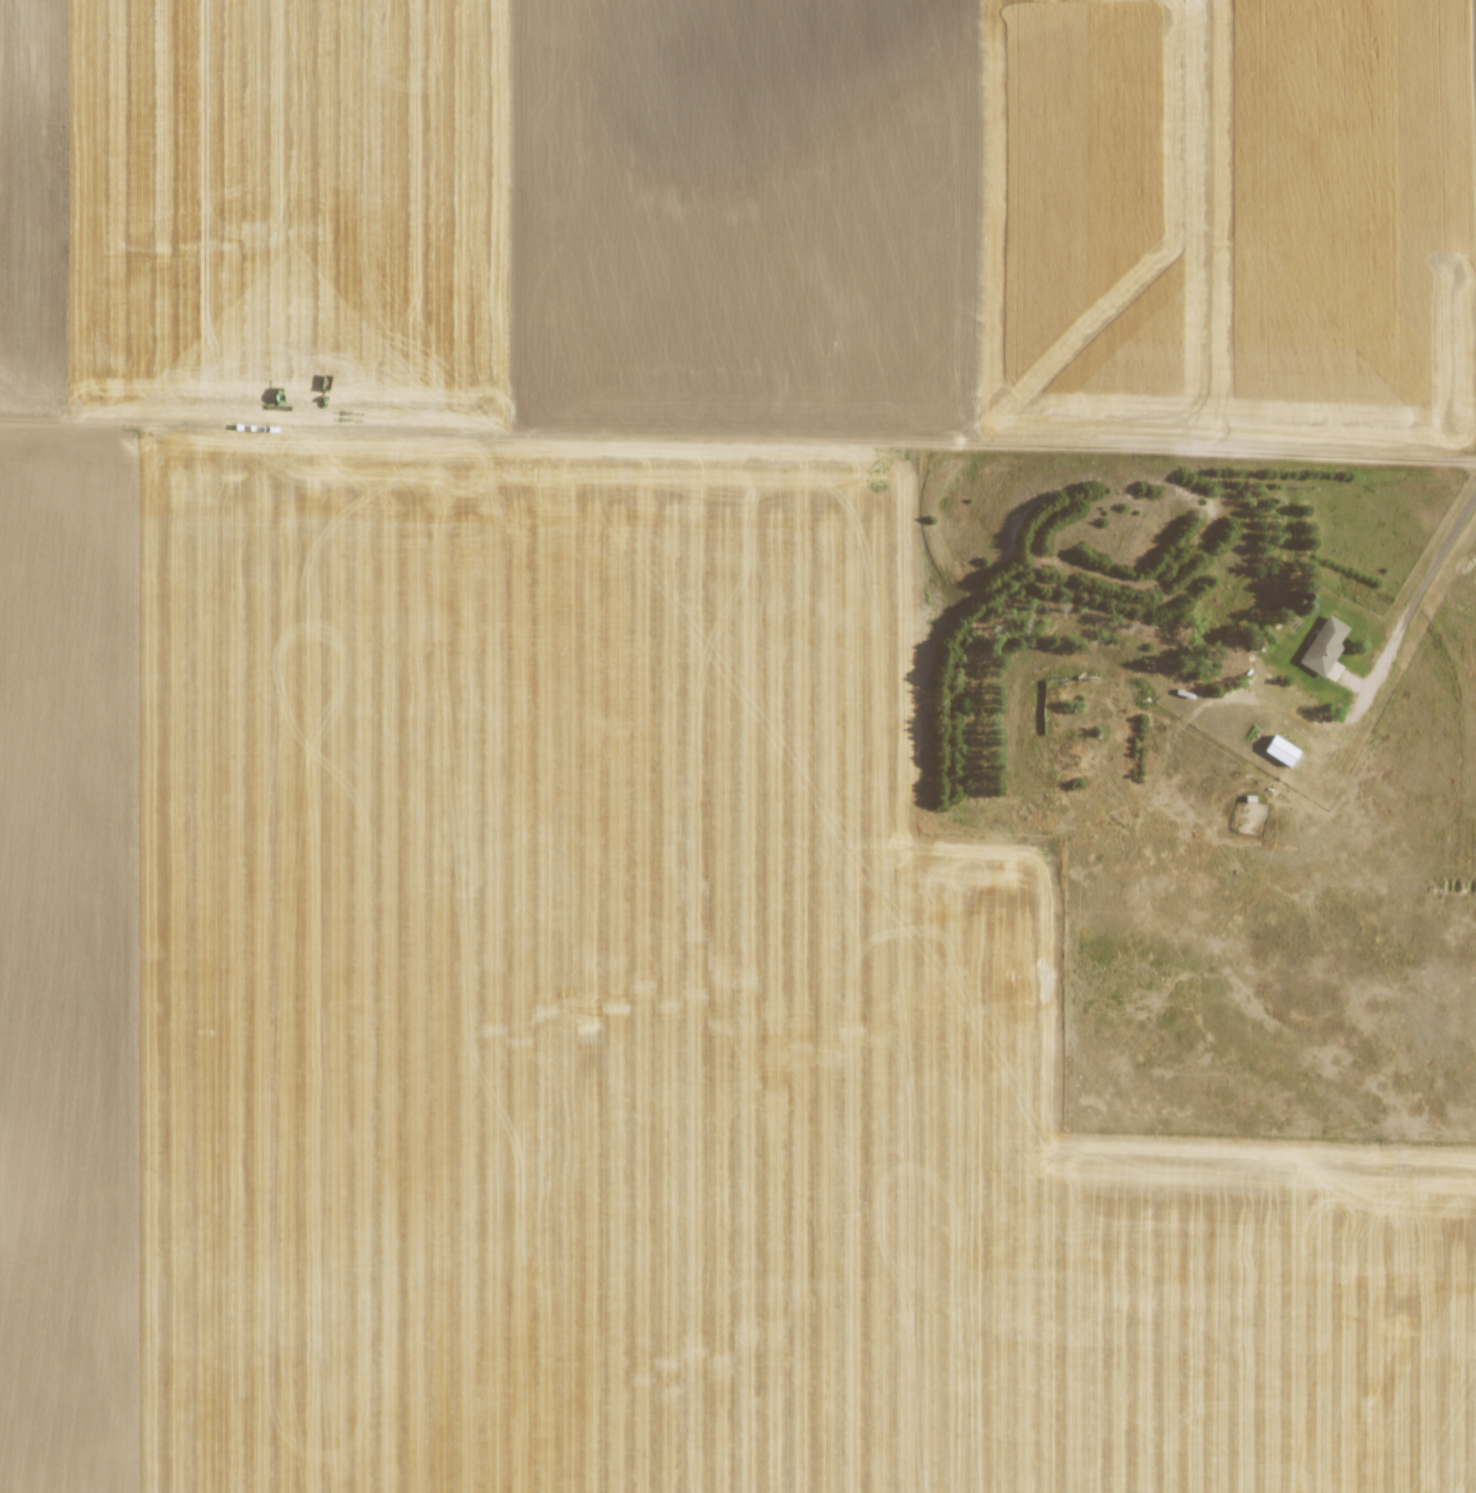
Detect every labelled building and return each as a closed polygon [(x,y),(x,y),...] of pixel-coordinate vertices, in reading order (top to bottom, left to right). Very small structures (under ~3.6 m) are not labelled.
[(1298,662),(1324,677),(1343,644),(1340,642),(1349,626),(1328,613),(1298,662)] [(1290,766),(1300,750),(1274,734),(1264,750),(1290,766)]
